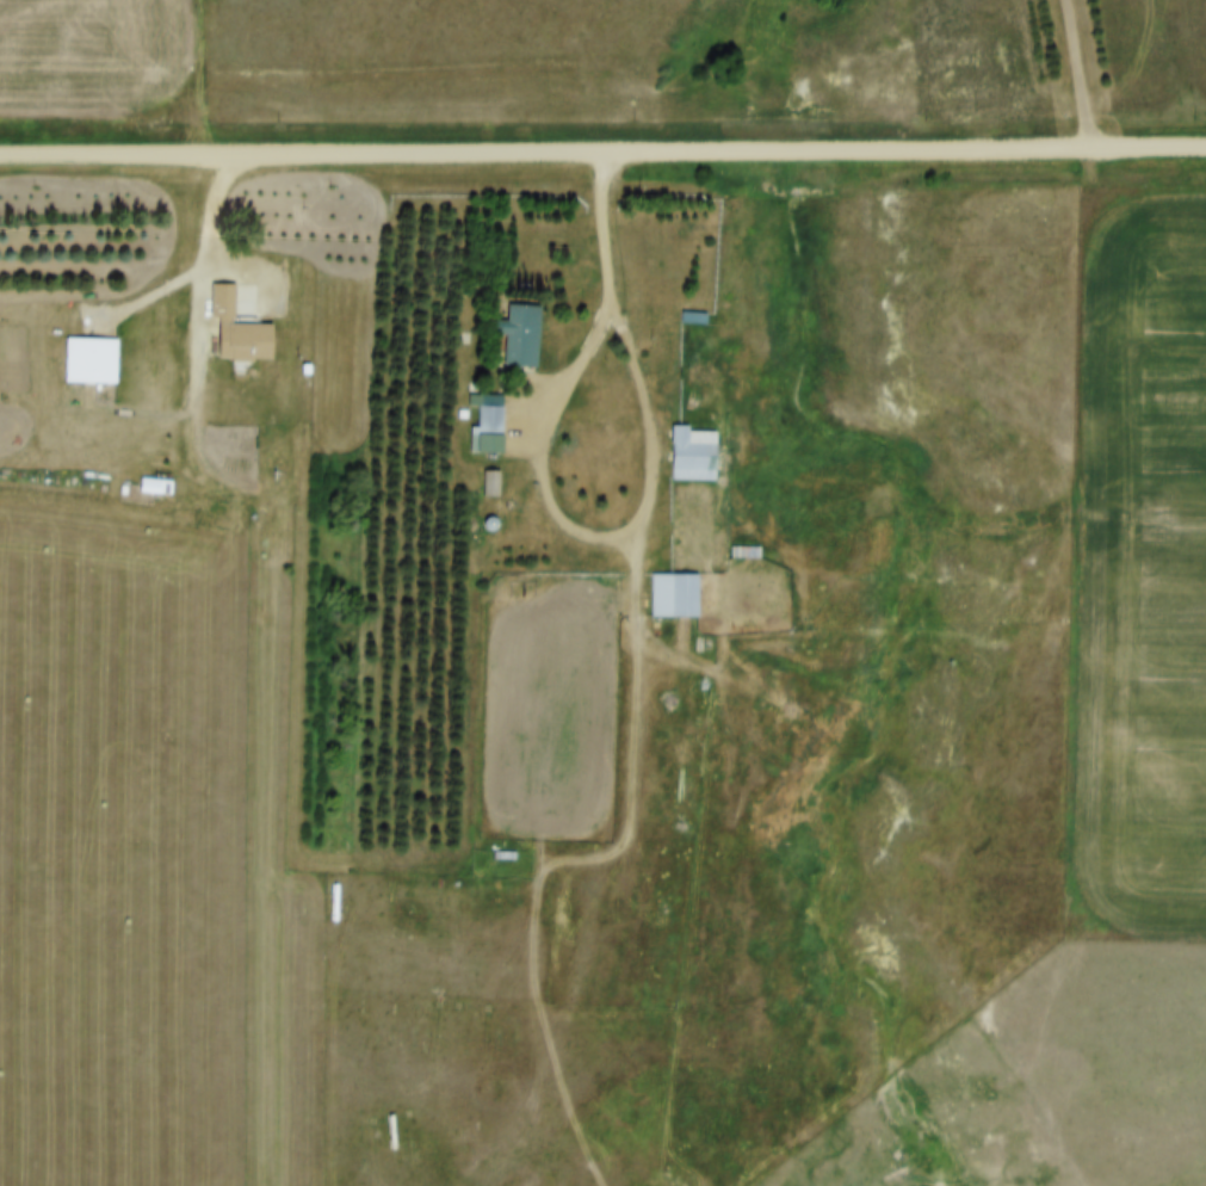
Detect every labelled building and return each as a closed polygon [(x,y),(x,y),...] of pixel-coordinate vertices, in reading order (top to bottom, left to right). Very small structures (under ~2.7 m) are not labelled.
[(237,273),(213,273),(213,308),(220,308),(220,351),(278,350),(278,314),(238,314),(237,273)] [(507,325),(507,356),(541,357),(542,295),(508,294),(508,311),(496,310),(496,325),(507,325)] [(120,328),(67,327),(67,373),(120,373),(120,328)] [(506,443),(506,386),(480,386),(480,417),(471,417),(471,443),(506,443)] [(692,421),(692,416),(675,416),(675,471),(719,471),(719,421),(692,421)] [(485,487),(500,487),(500,461),(485,461),(485,487)] [(652,607),(701,607),(701,563),(652,563),(652,607)]
